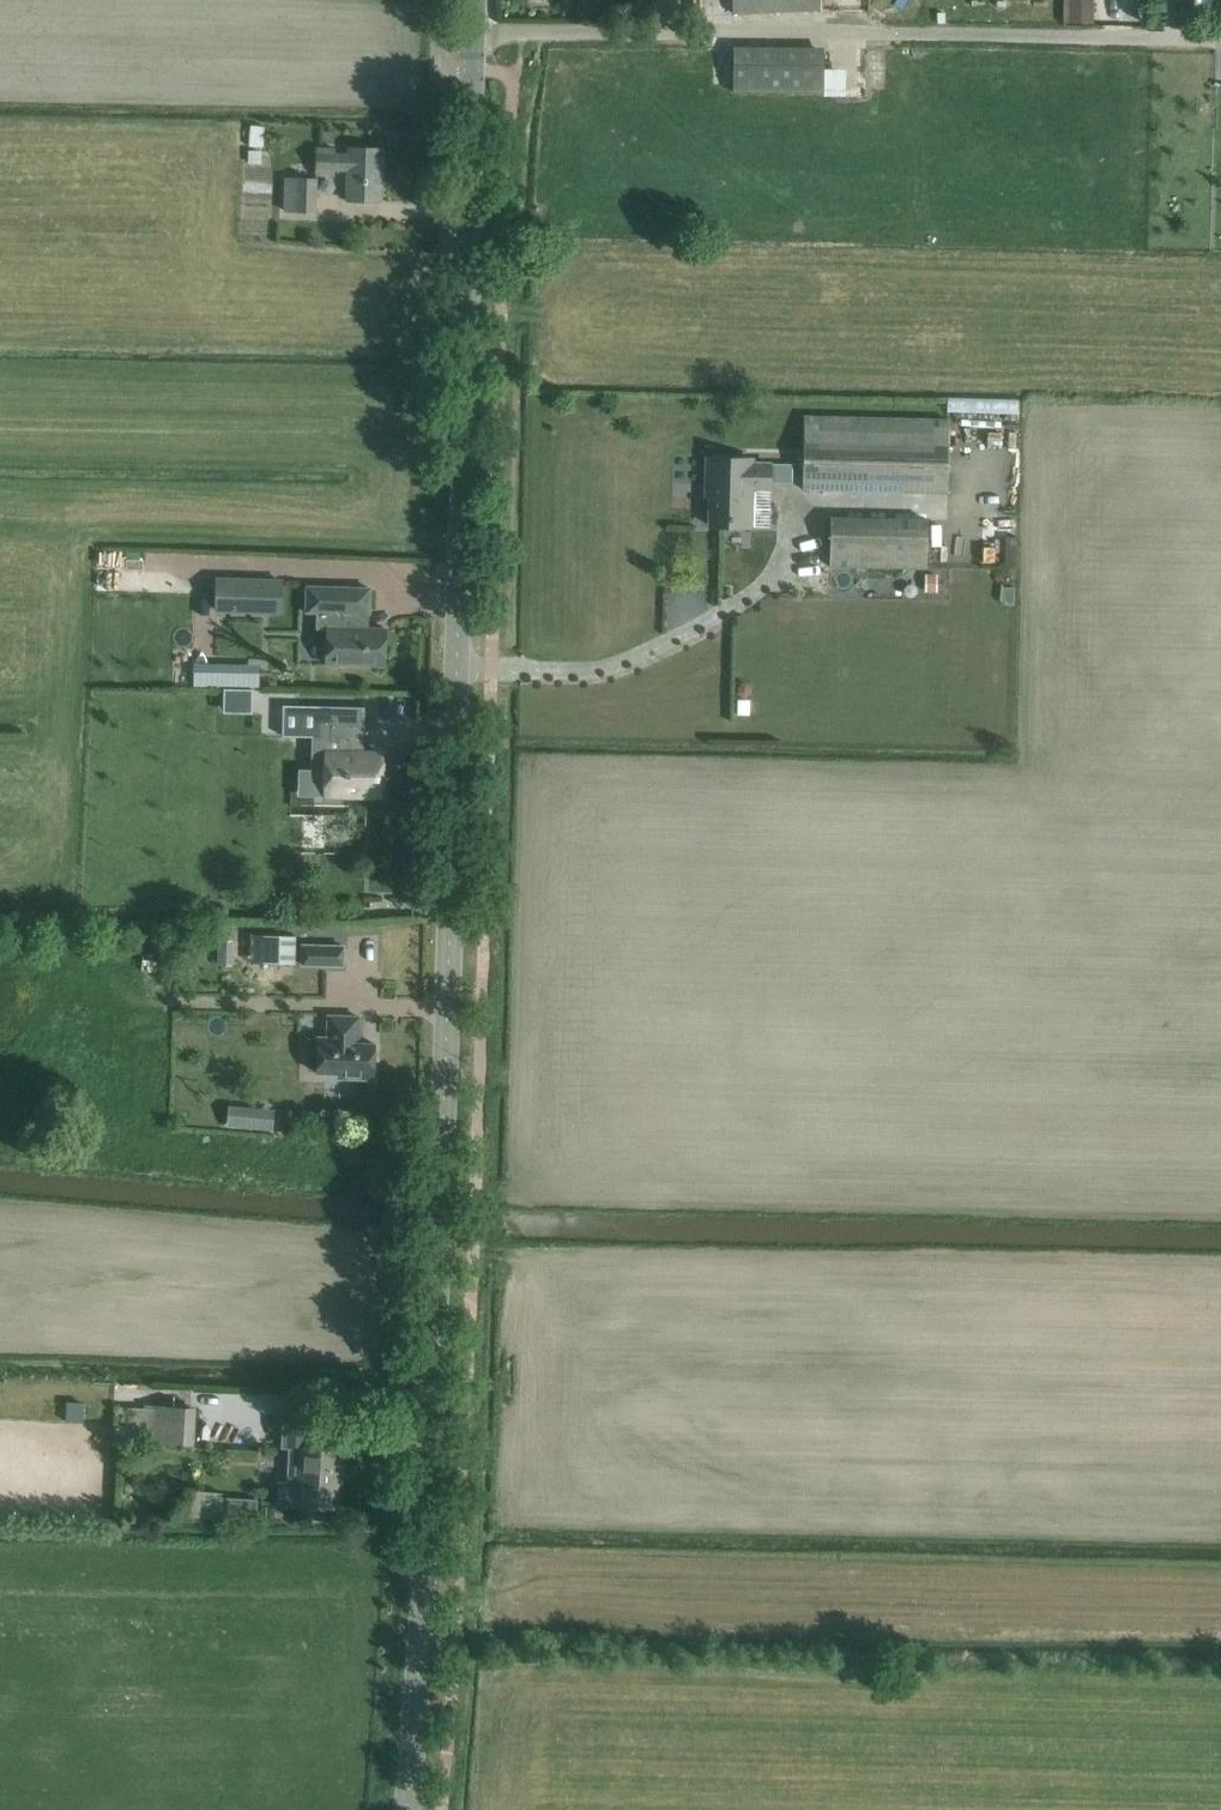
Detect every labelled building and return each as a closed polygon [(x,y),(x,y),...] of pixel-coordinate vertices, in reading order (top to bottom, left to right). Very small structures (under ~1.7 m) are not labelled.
[(641,11),(650,0),(629,0),(641,11)] [(733,13),(821,10),(820,0),(733,0),(733,13)] [(1099,0),(1074,0),(1075,20),(1100,19),(1099,0)] [(733,52),(733,91),(823,91),(824,52),(733,52)] [(358,172),(357,201),(381,202),(382,149),(359,148),(358,155),(335,154),(335,150),(318,150),(317,176),(333,177),(333,171),(358,172)] [(318,180),(297,180),(288,180),(287,213),(318,213),(318,180)] [(950,419),(828,416),(804,416),(802,489),(948,492),(950,419)] [(753,463),(753,459),(707,458),(706,485),(710,485),(709,525),(751,526),(752,489),(769,489),(769,463),(753,463)] [(832,515),(831,565),(929,566),(930,517),(832,515)] [(983,518),(983,571),(1018,570),(1017,517),(983,518)] [(925,574),(925,592),(936,592),(937,574),(925,574)] [(218,580),(217,610),(283,612),(284,582),(218,580)] [(370,588),(346,588),(306,587),(306,612),(335,613),(334,627),(327,627),(326,664),(385,666),(386,629),(365,628),(365,614),(369,614),(370,588)] [(252,689),(223,688),(223,713),(252,713),(252,689)] [(282,705),(282,735),(312,736),(319,736),(319,706),(282,705)] [(365,707),(341,706),(319,706),(319,736),(312,736),(311,769),(325,770),(324,795),(381,796),(382,753),(361,753),(361,738),(364,738),(365,707)] [(263,963),(295,964),(295,935),(264,934),(263,963)] [(343,966),(344,946),(302,945),(302,964),(343,966)] [(359,1017),(335,1016),(328,1016),(328,1038),(317,1037),(317,1073),(351,1074),(351,1078),(373,1079),(374,1044),(358,1043),(359,1017)] [(155,1437),(155,1442),(193,1443),(194,1402),(156,1402),(155,1405),(132,1405),(132,1437),(155,1437)] [(339,1452),(316,1450),(301,1449),(299,1483),(279,1481),(277,1504),(336,1507),(339,1452)] [(223,1498),(222,1517),(256,1519),(257,1499),(223,1498)]
